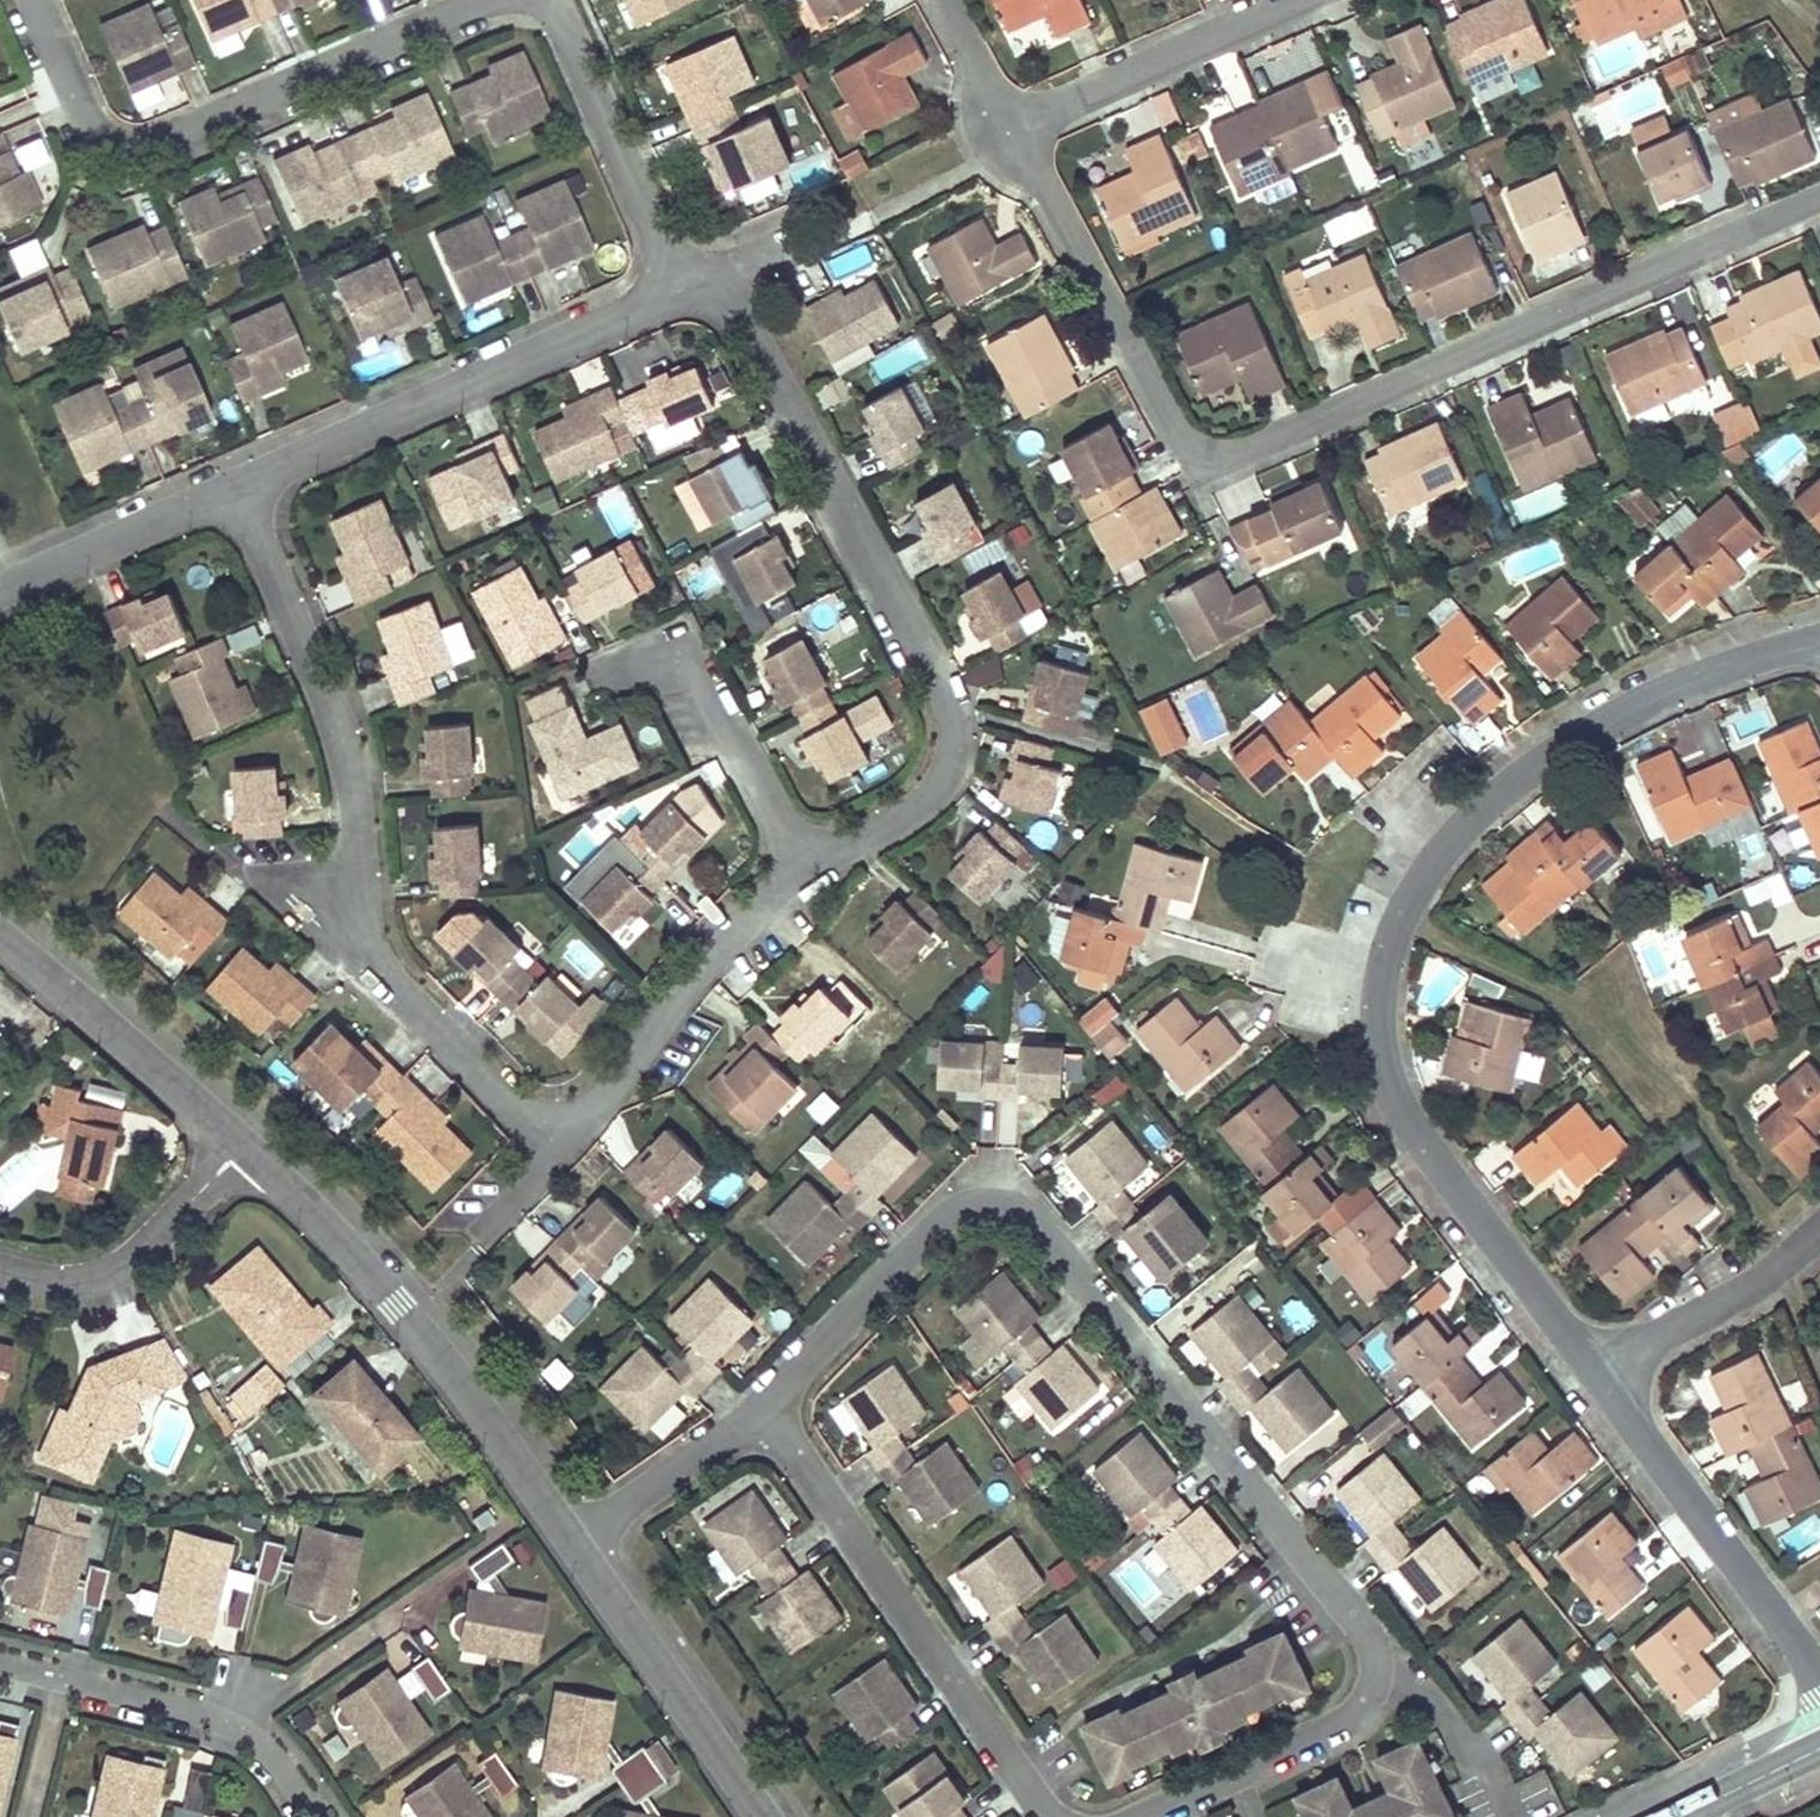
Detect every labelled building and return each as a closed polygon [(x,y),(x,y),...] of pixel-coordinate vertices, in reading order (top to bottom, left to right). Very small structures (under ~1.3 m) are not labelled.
[(274,12),(268,0),(189,0),(208,42),(228,33),(224,23),(249,12),(253,21),(258,19),(274,12)] [(274,12),(292,4),(291,0),(268,0),(274,12)] [(625,1),(636,26),(694,0),(626,0),(625,1)] [(821,26),(871,0),(808,0),(821,26)] [(1026,25),(1046,17),(1055,38),(1092,22),(1082,0),(992,0),(1007,34),(1026,25)] [(1462,18),(1464,21),(1447,29),(1464,68),(1472,85),(1479,101),(1514,84),(1508,69),(1507,66),(1548,49),(1527,0),(1496,0),(1461,15),(1462,18)] [(1593,38),(1655,11),(1668,6),(1665,0),(1577,0),(1593,38)] [(178,73),(196,65),(178,22),(159,30),(148,5),(100,25),(129,94),(154,83),(151,74),(175,64),(178,73)] [(1638,38),(1663,28),(1655,11),(1593,38),(1596,43),(1634,28),(1638,38)] [(249,12),(224,23),(228,33),(253,21),(249,12)] [(1397,59),(1369,71),(1371,76),(1354,83),(1378,134),(1394,127),(1402,145),(1429,132),(1422,115),(1455,102),(1420,21),(1387,35),(1397,59)] [(683,113),(691,130),(734,112),(724,90),(750,79),(730,34),(661,64),(670,84),(679,80),(690,105),(681,109),(683,113)] [(862,134),(889,120),(916,105),(900,77),(924,64),(908,34),(831,75),(846,104),(862,134)] [(1669,83),(1711,66),(1703,46),(1661,63),(1669,83)] [(489,138),(549,111),(522,48),(485,63),(487,71),(493,83),(469,93),(464,82),(446,90),(466,134),(484,127),(489,138)] [(151,74),(154,83),(178,73),(175,64),(151,74)] [(1307,78),(1256,100),(1259,106),(1286,167),(1336,146),(1322,111),(1343,103),(1328,68),(1307,78)] [(469,93),(493,83),(487,71),(464,82),(469,93)] [(679,80),(670,84),(681,109),(690,105),(679,80)] [(351,133),(371,177),(389,170),(393,181),(453,155),(424,92),(389,106),(393,115),(397,126),(373,136),(367,125),(351,133)] [(1755,178),(1756,181),(1757,184),(1818,158),(1791,97),(1713,131),(1736,185),(1755,178)] [(862,134),(846,104),(833,112),(849,142),(862,134)] [(1208,127),(1239,194),(1249,190),(1277,177),(1288,173),(1286,167),(1259,106),(1208,127)] [(769,120),(742,132),(734,112),(691,130),(699,150),(708,146),(720,171),(711,175),(722,201),(791,170),(769,120)] [(397,126),(393,115),(367,125),(373,136),(397,126)] [(1677,194),(1678,196),(1679,198),(1711,184),(1688,129),(1638,150),(1659,201),(1677,194)] [(360,196),(355,183),(371,177),(351,133),(337,138),(342,149),(317,159),(312,148),(309,141),(271,158),(300,223),(360,196)] [(1097,188),(1110,219),(1124,249),(1127,247),(1129,253),(1161,239),(1158,232),(1197,217),(1160,133),(1125,149),(1135,171),(1097,188)] [(342,149),(337,138),(333,139),(312,148),(317,159),(342,149)] [(708,146),(699,150),(711,175),(720,171),(708,146)] [(16,169),(4,147),(0,148),(0,164),(4,174),(16,169)] [(857,150),(836,161),(846,181),(867,170),(857,150)] [(23,166),(16,169),(4,174),(0,164),(0,219),(37,203),(23,166)] [(1538,261),(1563,251),(1588,240),(1558,173),(1509,195),(1538,261)] [(267,238),(261,226),(275,219),(255,174),(241,181),(244,190),(222,200),(218,191),(214,183),(177,199),(206,265),(267,238)] [(527,227),(510,234),(528,276),(547,267),(543,258),(569,247),(573,256),(594,247),(565,180),(517,200),(527,227)] [(222,200),(244,190),(241,181),(239,182),(218,191),(222,200)] [(123,222),(154,222),(154,200),(123,200),(123,222)] [(1334,246),(1376,230),(1365,204),(1323,221),(1334,246)] [(506,273),(511,283),(515,281),(528,276),(510,234),(495,241),(483,214),(433,234),(465,303),(484,294),(481,284),(506,273)] [(980,219),(953,233),(926,248),(957,306),(1034,265),(1018,234),(995,247),(980,219)] [(120,245),(147,233),(142,222),(115,235),(120,245)] [(112,308),(183,277),(161,227),(147,233),(120,245),(115,235),(85,249),(112,308)] [(1437,311),(1438,315),(1439,318),(1499,291),(1474,232),(1396,265),(1420,319),(1437,311)] [(547,267),(573,256),(569,247),(543,258),(547,267)] [(408,316),(412,326),(433,318),(415,275),(397,282),(386,254),(334,277),(359,336),(385,325),(408,316)] [(1359,325),(1364,337),(1369,348),(1402,334),(1366,255),(1307,280),(1301,267),(1285,274),(1312,335),(1325,330),(1329,338),(1359,325)] [(24,282),(49,271),(43,261),(19,272),(24,282)] [(86,315),(64,265),(49,271),(24,282),(19,272),(0,281),(0,315),(14,347),(86,315)] [(1736,302),(1728,306),(1751,360),(1819,330),(1819,310),(1801,267),(1741,293),(1744,299),(1736,302)] [(484,294),(511,283),(506,273),(481,284),(484,294)] [(829,294),(801,308),(830,362),(896,327),(884,305),(897,298),(886,278),(852,296),(835,305),(829,294)] [(852,296),(846,285),(835,290),(829,294),(835,305),(852,296)] [(243,349),(222,358),(242,402),(262,392),(257,380),(283,369),(308,358),(283,302),(233,327),(243,349)] [(1202,396),(1222,387),(1242,378),(1251,400),(1257,397),(1286,385),(1250,302),(1175,335),(1202,396)] [(1047,313),(1018,329),(988,344),(1029,417),(1081,389),(1073,374),(1077,371),(1047,313)] [(408,316),(385,325),(389,336),(412,326),(408,316)] [(1665,328),(1635,341),(1604,354),(1630,414),(1708,380),(1684,325),(1667,332),(1665,328)] [(145,389),(126,398),(146,442),(165,434),(159,422),(178,414),(183,426),(211,413),(182,346),(135,366),(145,389)] [(651,381),(634,389),(651,427),(668,419),(671,425),(712,407),(692,362),(673,371),(671,367),(649,376),(651,381)] [(257,380),(262,392),(288,381),(283,369),(257,380)] [(824,402),(850,397),(846,377),(820,383),(824,402)] [(123,439),(127,450),(146,442),(126,398),(108,406),(98,381),(50,402),(80,471),(104,461),(99,450),(123,439)] [(926,428),(904,385),(865,405),(881,438),(875,441),(889,468),(926,448),(917,432),(926,428)] [(630,440),(622,423),(606,386),(578,399),(584,413),(566,421),(538,434),(559,481),(618,455),(614,448),(630,440)] [(1524,390),(1506,398),(1488,406),(1525,487),(1599,454),(1572,394),(1534,411),(1524,390)] [(584,413),(578,399),(559,407),(566,421),(584,413)] [(1754,435),(1740,402),(1710,415),(1723,449),(1754,435)] [(178,414),(159,422),(165,434),(183,426),(178,414)] [(1382,453),(1374,457),(1366,460),(1389,515),(1466,481),(1441,422),(1380,449),(1382,453)] [(1141,469),(1133,454),(1125,438),(1118,441),(1109,423),(1061,449),(1087,498),(1141,469)] [(499,476),(519,467),(503,432),(473,445),(480,460),(461,469),(433,481),(454,528),(510,503),(499,476)] [(99,450),(104,461),(127,450),(123,439),(99,450)] [(717,440),(681,454),(691,473),(683,476),(691,491),(705,518),(716,512),(731,539),(762,522),(778,514),(770,498),(775,496),(763,474),(758,476),(752,466),(741,472),(730,451),(724,454),(717,440)] [(480,460),(473,445),(454,453),(461,469),(480,460)] [(1324,478),(1307,486),(1290,493),(1288,489),(1272,496),(1276,507),(1231,527),(1229,528),(1252,571),(1346,530),(1324,478)] [(1797,498),(1819,524),(1819,478),(1797,498)] [(1290,493),(1307,486),(1305,481),(1288,489),(1290,493)] [(983,522),(964,485),(921,507),(937,537),(931,540),(943,563),(980,544),(972,528),(983,522)] [(1092,521),(1104,545),(1116,568),(1182,533),(1156,486),(1092,521)] [(689,526),(705,518),(691,491),(675,500),(689,526)] [(1619,498),(1642,524),(1649,517),(1627,492),(1619,498)] [(1670,541),(1716,594),(1745,570),(1734,557),(1761,533),(1727,493),(1698,515),(1689,504),(1660,530),(1670,541)] [(406,564),(375,500),(332,521),(345,547),(356,570),(346,575),(359,606),(392,590),(385,574),(406,564)] [(798,577),(786,557),(792,554),(780,531),(771,536),(762,522),(731,539),(713,548),(747,606),(763,597),(798,577)] [(986,562),(1005,548),(996,536),(977,550),(986,562)] [(896,549),(908,575),(930,565),(919,539),(896,549)] [(1702,606),(1716,594),(1670,541),(1635,575),(1670,615),(1692,595),(1697,600),(1702,606)] [(590,581),(574,588),(589,619),(649,590),(627,546),(585,567),(590,581)] [(356,570),(345,547),(335,552),(346,575),(356,570)] [(1236,596),(1229,582),(1221,568),(1165,599),(1197,657),(1275,614),(1272,608),(1261,588),(1260,586),(1259,584),(1236,596)] [(544,624),(515,571),(474,593),(514,666),(562,639),(551,619),(544,624)] [(993,648),(1023,631),(1015,614),(1020,611),(999,572),(962,592),(973,611),(967,614),(978,635),(984,631),(993,648)] [(1551,676),(1566,663),(1581,650),(1571,638),(1598,616),(1563,575),(1507,624),(1551,676)] [(328,613),(355,602),(345,578),(318,589),(328,613)] [(1272,608),(1287,600),(1275,578),(1260,586),(1261,588),(1272,608)] [(136,599),(106,611),(122,647),(141,639),(146,650),(187,635),(172,597),(147,607),(142,597),(136,599)] [(774,625),(763,597),(747,606),(742,611),(756,635),(774,625)] [(452,666),(425,600),(377,620),(389,650),(397,670),(387,674),(400,705),(440,689),(434,673),(452,666)] [(1363,631),(1376,620),(1364,606),(1347,613),(1363,631)] [(1446,634),(1433,645),(1419,657),(1472,720),(1500,696),(1481,673),(1502,655),(1462,607),(1440,626),(1446,634)] [(233,648),(263,638),(258,622),(228,631),(233,648)] [(828,699),(820,684),(827,680),(802,634),(763,656),(775,680),(768,683),(780,705),(787,702),(795,717),(828,699)] [(232,658),(223,639),(177,659),(185,680),(173,685),(196,738),(246,718),(233,687),(223,662),(232,658)] [(397,670),(389,650),(379,654),(387,674),(397,670)] [(995,653),(964,668),(973,686),(1004,671),(995,653)] [(1018,717),(1056,729),(1061,711),(1075,715),(1088,673),(1036,657),(1018,717)] [(1309,720),(1335,751),(1354,773),(1383,748),(1373,736),(1400,711),(1383,692),(1390,686),(1375,668),(1368,674),(1366,672),(1309,720)] [(394,696),(385,678),(360,690),(369,709),(394,696)] [(250,681),(233,687),(246,718),(261,712),(250,681)] [(570,709),(559,684),(526,699),(537,725),(570,709)] [(1208,690),(1188,698),(1205,739),(1224,731),(1208,690)] [(1140,704),(1159,752),(1189,740),(1170,692),(1140,704)] [(1320,763),(1335,751),(1309,720),(1289,697),(1229,748),(1261,787),(1292,761),(1305,776),(1320,763)] [(844,710),(836,714),(828,699),(795,717),(803,732),(797,736),(809,757),(816,754),(829,777),(869,755),(863,745),(848,717),(844,710)] [(879,700),(848,717),(863,745),(895,728),(879,700)] [(637,766),(619,727),(585,742),(570,709),(537,725),(535,726),(569,798),(637,766)] [(1819,800),(1819,746),(1808,720),(1762,741),(1794,812),(1804,808),(1819,800)] [(475,771),(472,728),(426,732),(428,757),(421,757),(423,779),(430,778),(431,793),(469,791),(468,772),(475,771)] [(1039,757),(1044,739),(1005,728),(988,789),(1041,803),(1053,761),(1039,757)] [(1672,746),(1654,754),(1636,762),(1671,839),(1706,824),(1731,812),(1709,763),(1685,774),(1672,746)] [(248,820),(250,837),(288,833),(287,817),(295,815),(293,795),(285,795),(283,774),(238,778),(242,820),(248,820)] [(635,858),(657,879),(705,831),(720,816),(699,780),(684,791),(675,801),(639,837),(647,845),(635,858)] [(1804,808),(1819,846),(1819,800),(1804,808)] [(640,813),(631,804),(617,817),(626,826),(640,813)] [(1536,830),(1581,883),(1583,884),(1597,872),(1622,851),(1609,837),(1586,810),(1560,831),(1549,818),(1536,830)] [(1710,833),(1735,822),(1731,812),(1706,824),(1710,833)] [(1017,842),(991,818),(977,833),(974,831),(958,848),(962,850),(947,867),(979,897),(1010,863),(1003,857),(1017,842)] [(484,871),(481,828),(435,832),(437,857),(430,857),(431,878),(438,877),(439,893),(477,890),(476,872),(484,871)] [(1510,859),(1512,861),(1517,867),(1490,891),(1508,913),(1499,921),(1513,939),(1524,930),(1581,883),(1536,830),(1506,855),(1510,859)] [(1751,861),(1765,854),(1755,833),(1741,839),(1751,861)] [(1116,919),(1141,926),(1158,931),(1169,896),(1189,903),(1201,862),(1138,844),(1116,919)] [(657,879),(635,858),(619,874),(617,872),(586,903),(611,927),(629,909),(635,915),(650,900),(643,894),(657,879)] [(1510,859),(1483,882),(1490,891),(1517,867),(1512,861),(1510,859)] [(1764,875),(1776,905),(1794,897),(1782,868),(1764,875)] [(178,893),(153,873),(117,916),(168,958),(184,939),(202,953),(229,920),(204,900),(202,898),(194,907),(178,893)] [(185,884),(178,893),(194,907),(202,898),(185,884)] [(938,913),(914,888),(899,903),(896,900),(879,916),(882,919),(866,935),(898,966),(930,934),(924,927),(938,913)] [(1139,935),(1141,926),(1116,919),(1078,909),(1063,957),(1084,963),(1103,969),(1108,970),(1115,972),(1124,941),(1136,945),(1139,935)] [(1710,983),(1775,954),(1768,938),(1753,945),(1739,914),(1689,936),(1710,983)] [(526,953),(490,917),(453,954),(484,986),(498,999),(526,971),(517,962),(526,953)] [(267,968),(244,948),(209,989),(260,1034),(276,1015),(289,1026),(315,997),(292,978),(288,975),(283,981),(267,968)] [(1782,970),(1775,954),(1710,983),(1729,1029),(1746,1022),(1756,1045),(1790,1030),(1767,977),(1774,974),(1782,970)] [(288,975),(273,961),(267,968),(283,981),(288,975)] [(1103,969),(1084,963),(1079,981),(1102,988),(1108,970),(1103,969)] [(540,985),(526,971),(498,999),(546,1047),(584,1009),(550,975),(540,985)] [(782,1018),(768,1032),(789,1054),(793,1058),(808,1044),(812,1049),(848,1013),(818,982),(802,998),(799,995),(780,1015),(782,1018)] [(1471,1038),(1482,1002),(1467,998),(1456,1033),(1471,1038)] [(1108,999),(1079,1022),(1091,1036),(1111,1020),(1119,1013),(1108,999)] [(1243,1050),(1230,1034),(1217,1018),(1200,1031),(1175,1001),(1137,1031),(1188,1094),(1243,1050)] [(1516,1076),(1533,1018),(1482,1002),(1471,1038),(1456,1033),(1444,1071),(1496,1087),(1501,1071),(1516,1076)] [(1129,1042),(1111,1020),(1091,1036),(1109,1058),(1129,1042)] [(356,1049),(330,1023),(295,1059),(348,1112),(366,1094),(376,1104),(402,1077),(380,1056),(379,1054),(371,1063),(356,1049)] [(768,1032),(759,1023),(745,1037),(754,1046),(713,1085),(755,1128),(795,1087),(776,1067),(789,1054),(768,1032)] [(989,1042),(947,1039),(944,1084),(985,1087),(984,1095),(1000,1096),(1003,1062),(987,1061),(989,1042)] [(364,1041),(356,1049),(371,1063),(379,1054),(364,1041)] [(1003,1062),(1000,1096),(1019,1097),(1019,1089),(1057,1092),(1060,1047),(1024,1044),(1022,1063),(1003,1062)] [(1775,1087),(1785,1100),(1757,1124),(1800,1175),(1819,1158),(1819,1139),(1814,1132),(1819,1128),(1819,1070),(1810,1058),(1775,1087)] [(1501,1071),(1496,1087),(1511,1091),(1516,1076),(1501,1071)] [(88,1182),(108,1186),(124,1112),(73,1101),(75,1091),(54,1087),(50,1108),(39,1106),(34,1135),(45,1137),(47,1123),(68,1128),(65,1141),(57,1175),(88,1182)] [(1222,1128),(1246,1158),(1270,1189),(1265,1192),(1297,1232),(1340,1198),(1320,1173),(1332,1163),(1319,1148),(1306,1159),(1281,1131),(1297,1118),(1273,1087),(1222,1128)] [(827,1088),(806,1103),(819,1121),(840,1105),(827,1088)] [(435,1107),(418,1090),(375,1134),(434,1193),(474,1154),(431,1112),(435,1107)] [(1576,1101),(1510,1154),(1535,1184),(1560,1164),(1577,1185),(1616,1152),(1600,1132),(1576,1101)] [(844,1195),(869,1219),(882,1206),(872,1197),(912,1155),(868,1113),(828,1155),(856,1182),(844,1195)] [(1105,1202),(1095,1210),(1105,1223),(1130,1203),(1119,1189),(1148,1166),(1108,1117),(1064,1152),(1105,1202)] [(47,1123),(45,1137),(65,1141),(68,1128),(47,1123)] [(1627,1144),(1610,1124),(1600,1132),(1616,1152),(1627,1144)] [(667,1126),(622,1172),(647,1196),(662,1181),(673,1192),(703,1161),(667,1126)] [(1708,1199),(1680,1164),(1639,1197),(1665,1229),(1670,1235),(1684,1254),(1699,1241),(1688,1228),(1682,1220),(1708,1199)] [(88,1182),(57,1175),(54,1193),(84,1199),(88,1182)] [(764,1221),(808,1263),(848,1222),(858,1231),(869,1219),(844,1195),(832,1207),(804,1180),(764,1221)] [(1130,1203),(1105,1223),(1116,1237),(1126,1230),(1164,1277),(1209,1241),(1171,1193),(1141,1217),(1130,1203)] [(601,1194),(555,1240),(580,1265),(596,1249),(607,1260),(637,1230),(601,1194)] [(1642,1258),(1638,1251),(1665,1229),(1639,1197),(1578,1245),(1622,1300),(1655,1274),(1642,1258)] [(1682,1220),(1688,1228),(1714,1207),(1708,1199),(1682,1220)] [(1367,1303),(1387,1286),(1408,1270),(1383,1241),(1396,1231),(1371,1201),(1320,1243),(1367,1303)] [(1670,1235),(1665,1229),(1638,1251),(1642,1258),(1670,1235)] [(580,1265),(555,1240),(509,1287),(545,1322),(575,1292),(564,1281),(580,1265)] [(274,1273),(249,1243),(202,1284),(270,1365),(321,1320),(307,1302),(303,1306),(296,1311),(268,1278),(274,1273)] [(1043,1318),(1007,1272),(957,1311),(994,1358),(1009,1346),(1019,1358),(1030,1372),(1015,1384),(1054,1432),(1104,1392),(1065,1343),(1055,1351),(1034,1325),(1043,1318)] [(303,1306),(274,1273),(268,1278),(296,1311),(303,1306)] [(683,1361),(707,1384),(719,1371),(710,1363),(751,1322),(707,1279),(667,1320),(696,1348),(683,1361)] [(1450,1296),(1439,1282),(1415,1302),(1426,1316),(1450,1296)] [(1277,1338),(1241,1294),(1192,1334),(1229,1378),(1219,1386),(1232,1402),(1257,1381),(1244,1365),(1277,1338)] [(1393,1347),(1424,1386),(1461,1355),(1480,1339),(1469,1326),(1456,1337),(1436,1312),(1393,1347)] [(180,1380),(157,1339),(142,1346),(165,1386),(180,1380)] [(602,1387),(646,1430),(688,1387),(696,1395),(707,1384),(683,1361),(673,1371),(645,1344),(602,1387)] [(165,1386),(142,1346),(141,1345),(83,1367),(90,1386),(82,1390),(68,1398),(64,1411),(59,1409),(40,1458),(89,1477),(107,1437),(113,1440),(130,1432),(139,1415),(129,1401),(137,1385),(150,1391),(165,1386)] [(1704,1421),(1722,1458),(1745,1447),(1752,1443),(1781,1429),(1763,1393),(1772,1389),(1753,1352),(1703,1376),(1721,1412),(1704,1421)] [(541,1371),(559,1388),(575,1372),(557,1354),(541,1371)] [(1461,1355),(1424,1386),(1472,1446),(1524,1404),(1500,1373),(1484,1385),(1461,1355)] [(343,1358),(330,1368),(342,1382),(313,1407),(367,1472),(397,1447),(354,1395),(366,1385),(343,1358)] [(928,1412),(894,1363),(845,1397),(879,1447),(869,1454),(889,1483),(898,1476),(932,1525),(981,1491),(947,1442),(916,1463),(907,1450),(896,1433),(928,1412)] [(90,1386),(83,1367),(68,1398),(82,1390),(90,1386)] [(342,1382),(330,1368),(301,1393),(313,1407),(342,1382)] [(1257,1381),(1232,1402),(1244,1416),(1253,1409),(1291,1455),(1341,1416),(1302,1369),(1269,1395),(1257,1381)] [(224,1393),(239,1411),(257,1394),(245,1379),(224,1393)] [(354,1395),(397,1447),(409,1437),(366,1385),(354,1395)] [(1772,1389),(1763,1393),(1781,1429),(1789,1425),(1772,1389)] [(1394,1406),(1367,1427),(1382,1445),(1408,1423),(1396,1408),(1394,1406)] [(1819,1497),(1819,1486),(1789,1425),(1781,1429),(1752,1443),(1768,1476),(1761,1480),(1744,1488),(1762,1525),(1819,1497)] [(1534,1513),(1565,1488),(1597,1463),(1575,1432),(1550,1453),(1531,1429),(1493,1461),(1510,1484),(1534,1513)] [(1158,1520),(1182,1499),(1171,1485),(1181,1478),(1144,1432),(1094,1471),(1131,1517),(1146,1505),(1158,1520)] [(1745,1447),(1761,1480),(1768,1476),(1752,1443),(1745,1447)] [(1376,1538),(1366,1546),(1377,1560),(1401,1538),(1391,1524),(1420,1502),(1381,1453),(1336,1488),(1376,1538)] [(1039,1471),(1027,1455),(1014,1464),(1026,1481),(1039,1471)] [(1480,1471),(1498,1493),(1510,1484),(1493,1461),(1480,1471)] [(755,1578),(787,1555),(779,1543),(788,1537),(753,1488),(699,1526),(734,1575),(747,1566),(755,1578)] [(43,1498),(37,1527),(86,1539),(89,1525),(75,1521),(79,1506),(43,1498)] [(1182,1499),(1158,1520),(1167,1532),(1152,1543),(1191,1592),(1241,1552),(1202,1503),(1192,1511),(1182,1499)] [(471,1517),(479,1528),(494,1518),(487,1507),(471,1517)] [(1644,1585),(1632,1569),(1620,1554),(1635,1542),(1611,1511),(1557,1554),(1606,1615),(1644,1585)] [(29,1525),(17,1573),(16,1573),(15,1573),(14,1573),(13,1573),(12,1573),(11,1573),(10,1573),(10,1574),(9,1574),(8,1574),(8,1575),(7,1575),(6,1575),(6,1576),(5,1576),(5,1577),(4,1577),(4,1578),(3,1578),(3,1579),(3,1580),(2,1580),(2,1581),(1,1582),(1,1583),(1,1584),(1,1585),(1,1586),(1,1587),(1,1588),(1,1589),(1,1590),(1,1591),(2,1592),(2,1593),(3,1593),(3,1594),(4,1595),(4,1596),(5,1596),(6,1597),(7,1598),(8,1598),(9,1599),(10,1599),(11,1599),(69,1613),(86,1539),(37,1527),(29,1525)] [(287,1599),(306,1604),(306,1605),(306,1606),(306,1607),(306,1608),(306,1610),(306,1611),(306,1612),(307,1612),(306,1612),(307,1613),(307,1614),(308,1615),(308,1616),(309,1616),(309,1617),(310,1618),(310,1619),(311,1619),(312,1619),(312,1620),(315,1621),(315,1622),(317,1622),(318,1622),(319,1623),(320,1623),(321,1623),(322,1623),(323,1623),(324,1622),(325,1622),(326,1622),(327,1622),(328,1621),(329,1620),(330,1620),(331,1619),(332,1619),(332,1618),(333,1617),(334,1617),(334,1616),(335,1615),(335,1614),(335,1613),(336,1613),(336,1612),(336,1611),(344,1613),(361,1539),(304,1526),(287,1599)] [(1401,1538),(1377,1560),(1388,1573),(1397,1566),(1435,1612),(1480,1577),(1442,1529),(1413,1553),(1401,1538)] [(159,1635),(184,1641),(185,1641),(187,1641),(188,1641),(189,1641),(190,1641),(191,1640),(192,1640),(193,1640),(194,1639),(195,1639),(195,1638),(196,1638),(197,1637),(197,1636),(198,1636),(199,1636),(199,1635),(200,1634),(200,1633),(201,1632),(201,1631),(201,1630),(212,1632),(232,1544),(175,1531),(155,1618),(163,1620),(159,1635)] [(1048,1584),(1014,1536),(965,1569),(998,1619),(988,1627),(1008,1656),(1019,1649),(1051,1698),(1101,1664),(1067,1615),(1036,1636),(1026,1621),(1016,1606),(1048,1584)] [(264,1540),(255,1580),(274,1584),(284,1544),(264,1540)] [(500,1547),(466,1570),(476,1584),(480,1585),(511,1564),(500,1547)] [(789,1653),(842,1616),(810,1570),(802,1575),(787,1555),(755,1578),(759,1582),(770,1598),(757,1608),(789,1653)] [(1076,1577),(1062,1560),(1047,1572),(1060,1589),(1076,1577)] [(100,1608),(110,1568),(90,1563),(84,1588),(84,1604),(100,1608)] [(244,1626),(253,1586),(234,1581),(228,1607),(227,1622),(244,1626)] [(468,1595),(464,1614),(463,1614),(462,1614),(461,1614),(460,1614),(459,1614),(458,1614),(457,1614),(456,1614),(456,1615),(455,1615),(454,1615),(454,1616),(453,1616),(452,1616),(452,1617),(451,1617),(451,1618),(450,1618),(450,1619),(449,1619),(449,1620),(448,1621),(448,1622),(447,1623),(447,1624),(447,1625),(446,1625),(446,1626),(446,1627),(446,1628),(446,1629),(446,1630),(446,1631),(446,1632),(447,1633),(447,1634),(447,1635),(447,1636),(448,1637),(449,1638),(449,1639),(450,1639),(450,1640),(451,1640),(452,1641),(452,1642),(453,1642),(454,1643),(455,1643),(456,1644),(457,1644),(459,1644),(457,1653),(531,1667),(542,1609),(468,1595)] [(1685,1709),(1703,1694),(1721,1679),(1697,1650),(1713,1637),(1688,1606),(1636,1649),(1685,1709)] [(1513,1699),(1503,1708),(1513,1721),(1539,1701),(1527,1686),(1556,1663),(1518,1614),(1473,1650),(1513,1699)] [(1117,1712),(1084,1727),(1114,1790),(1310,1700),(1282,1639),(1250,1654),(1253,1662),(1122,1722),(1117,1712)] [(1593,1687),(1613,1676),(1603,1656),(1582,1667),(1593,1687)] [(433,1703),(449,1691),(426,1657),(409,1669),(433,1703)] [(915,1706),(881,1659),(830,1695),(864,1744),(880,1732),(890,1746),(918,1727),(907,1711),(915,1706)] [(395,1666),(346,1699),(345,1699),(345,1700),(344,1700),(344,1701),(343,1702),(343,1703),(342,1703),(342,1704),(341,1704),(341,1705),(341,1706),(341,1707),(340,1707),(340,1708),(340,1709),(340,1710),(340,1711),(340,1712),(341,1713),(341,1714),(341,1715),(341,1716),(342,1716),(342,1717),(342,1718),(343,1718),(343,1719),(344,1719),(344,1720),(345,1720),(345,1721),(346,1721),(347,1722),(348,1722),(349,1723),(350,1723),(351,1723),(352,1723),(353,1723),(354,1723),(355,1723),(356,1723),(357,1723),(358,1723),(359,1722),(360,1722),(361,1721),(389,1762),(438,1729),(395,1666)] [(1539,1701),(1513,1721),(1525,1735),(1535,1728),(1572,1774),(1618,1738),(1580,1691),(1550,1715),(1539,1701)] [(537,1768),(545,1770),(545,1771),(545,1772),(545,1773),(545,1774),(545,1775),(545,1776),(545,1777),(546,1778),(546,1779),(546,1780),(547,1781),(548,1782),(548,1783),(549,1783),(550,1784),(550,1785),(551,1785),(552,1786),(553,1786),(553,1787),(554,1787),(555,1787),(556,1788),(557,1788),(558,1788),(560,1788),(561,1788),(562,1788),(563,1788),(564,1788),(565,1788),(565,1787),(566,1787),(567,1787),(568,1786),(569,1786),(570,1785),(570,1784),(571,1784),(571,1783),(572,1783),(573,1782),(573,1781),(573,1780),(574,1780),(574,1779),(575,1778),(575,1777),(575,1776),(595,1779),(609,1706),(551,1695),(537,1768)] [(19,1741),(15,1740),(19,1724),(1,1720),(0,1725),(0,1816),(19,1741)] [(1297,1796),(1308,1816),(1450,1816),(1454,1815),(1441,1789),(1416,1737),(1375,1757),(1394,1795),(1355,1814),(1337,1777),(1297,1796)] [(607,1776),(617,1790),(651,1767),(639,1750),(608,1772),(607,1776)] [(956,1806),(967,1798),(933,1751),(881,1788),(901,1816),(963,1816),(956,1806)] [(516,1786),(492,1752),(476,1764),(499,1797),(516,1786)] [(165,1774),(161,1773),(163,1763),(146,1758),(143,1768),(108,1759),(92,1816),(153,1816),(165,1774)] [(411,1794),(410,1794),(409,1795),(408,1795),(408,1796),(407,1796),(407,1797),(406,1798),(406,1799),(406,1800),(405,1800),(405,1801),(405,1802),(405,1803),(405,1804),(405,1805),(405,1806),(405,1807),(405,1808),(405,1809),(406,1809),(406,1810),(406,1811),(407,1812),(408,1813),(408,1814),(409,1814),(410,1815),(411,1816),(412,1816),(413,1816),(423,1816),(424,1816),(425,1816),(426,1816),(427,1816),(498,1816),(459,1760),(411,1794)] [(192,1794),(212,1799),(219,1770),(199,1765),(192,1794)] [(651,1767),(617,1790),(626,1805),(631,1806),(662,1784),(651,1767)] [(207,1810),(209,1810),(212,1799),(192,1794),(189,1805),(207,1810)]
